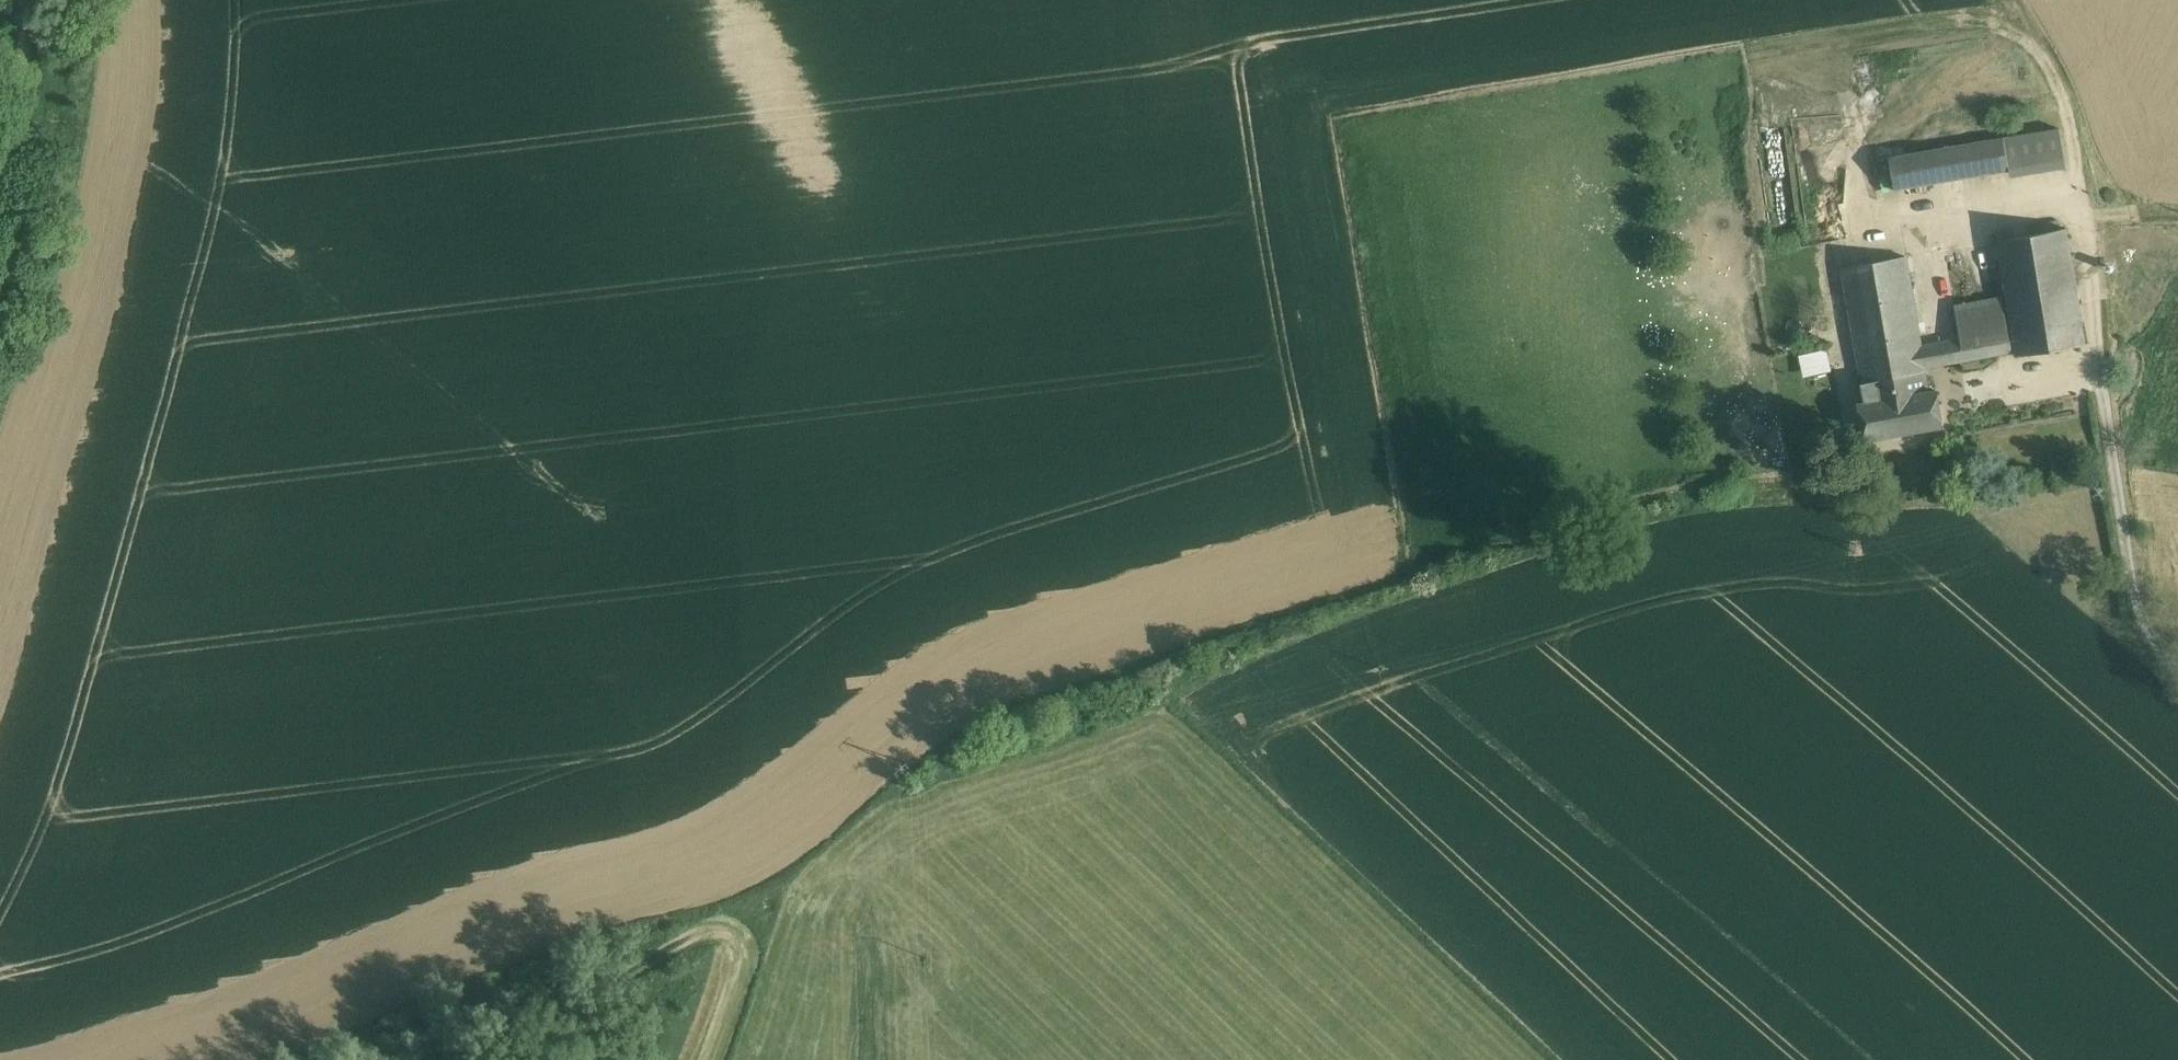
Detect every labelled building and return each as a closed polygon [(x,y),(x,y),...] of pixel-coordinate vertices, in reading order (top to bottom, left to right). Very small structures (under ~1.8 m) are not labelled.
[(2060,129),(2004,139),(2009,171),(2010,176),(2066,167),(2060,129)] [(2004,139),(1913,154),(1919,186),(2009,171),(2004,139)] [(1919,186),(1913,154),(1890,158),(1895,190),(1919,186)] [(1997,239),(2016,356),(2086,345),(2067,228),(1997,239)] [(1862,383),(1926,372),(1926,368),(2012,351),(2002,296),(1954,306),(1960,338),(1922,345),(1906,256),(1842,267),(1862,383)] [(1926,372),(1862,383),(1866,402),(1858,403),(1865,439),(1943,425),(1937,389),(1930,391),(1926,372)]
